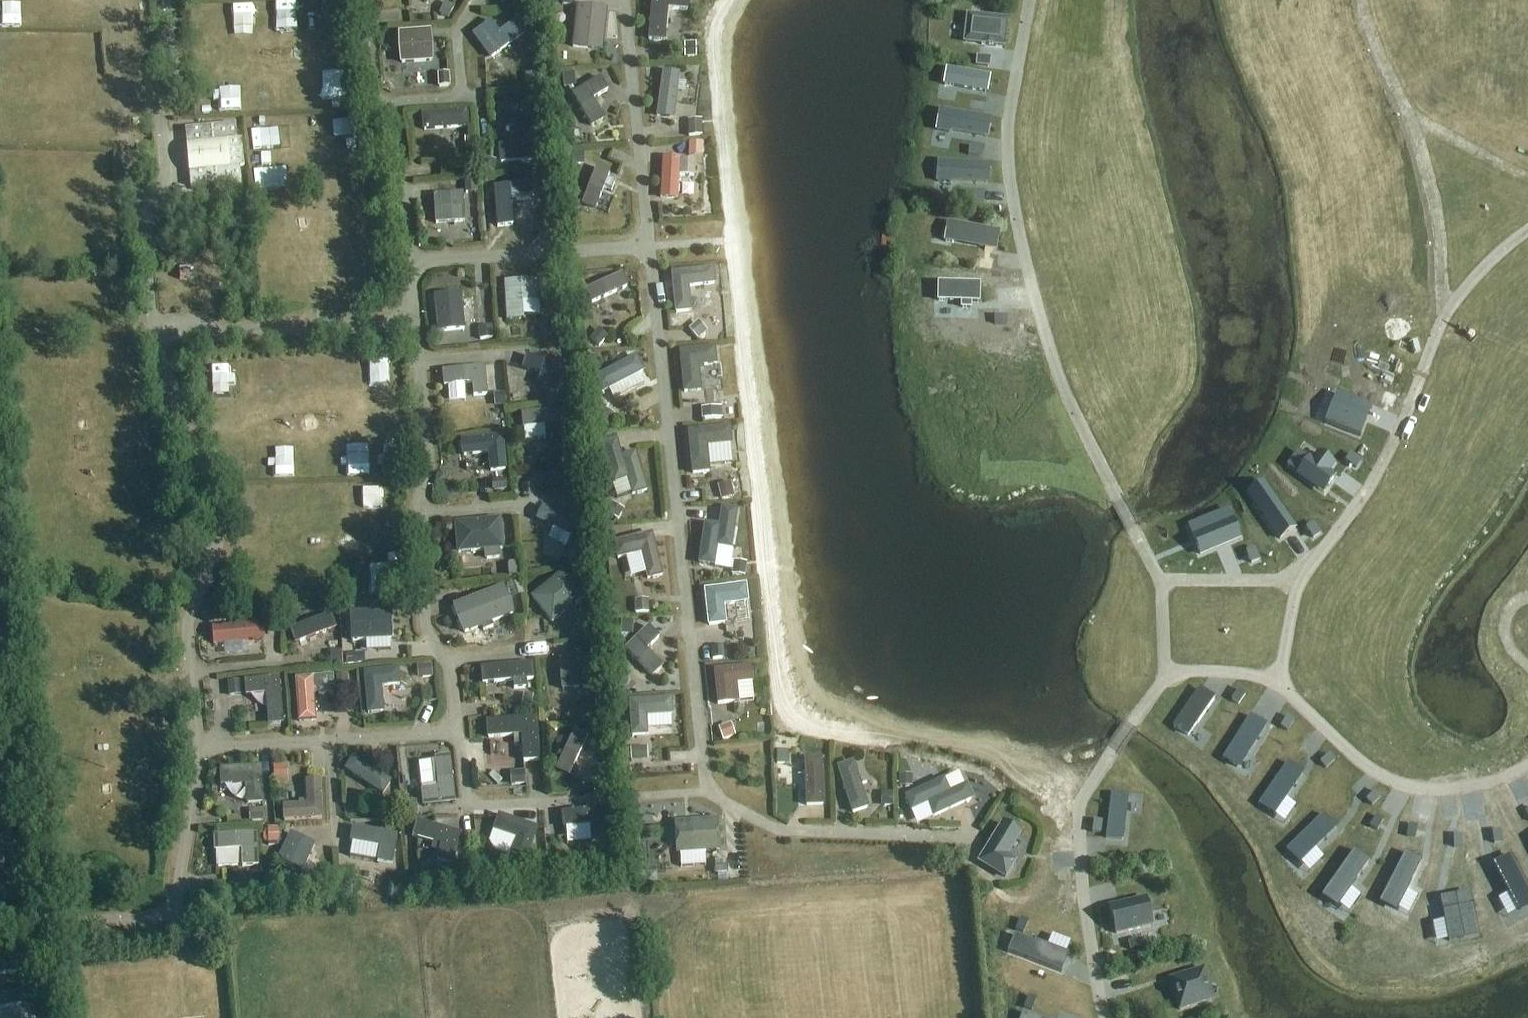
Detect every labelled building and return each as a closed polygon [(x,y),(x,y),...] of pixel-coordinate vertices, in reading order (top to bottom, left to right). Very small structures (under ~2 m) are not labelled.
[(648,40),(665,41),(668,10),(688,11),(689,0),(651,0),(648,40)] [(445,2),(439,14),(449,19),(455,7),(445,2)] [(576,7),(572,48),(602,51),(606,10),(576,7)] [(1003,46),(1006,21),(968,17),(967,25),(965,25),(964,35),(966,35),(965,42),(981,44),(980,45),(995,47),(995,46),(1003,46)] [(472,35),(490,59),(527,33),(518,19),(498,33),(490,22),(472,35)] [(430,31),(398,33),(400,64),(432,62),(430,31)] [(684,45),(684,58),(696,58),(696,45),(684,45)] [(976,57),(976,66),(989,68),(990,59),(976,57)] [(987,93),(990,77),(946,69),(943,85),(987,93)] [(662,71),(656,117),(673,120),(677,92),(685,93),(686,84),(679,83),(680,74),(662,71)] [(574,73),(561,74),(563,88),(576,87),(574,73)] [(449,74),(438,75),(438,88),(449,87),(449,74)] [(537,75),(525,76),(525,78),(526,87),(537,86),(537,76),(537,75)] [(572,94),(591,128),(605,120),(593,99),(608,90),(601,77),(572,94)] [(468,112),(421,115),(423,132),(469,129),(468,112)] [(990,120),(942,112),(941,119),(939,118),(937,131),(949,133),(950,131),(987,137),(990,120)] [(517,144),(498,147),(500,164),(535,160),(531,117),(515,119),(517,144)] [(688,121),(688,137),(702,137),(701,120),(688,121)] [(236,125),(185,130),(187,145),(190,145),(193,172),(189,172),(191,188),(241,183),(240,167),(244,167),(242,140),(237,141),(236,125)] [(475,138),(468,138),(468,151),(476,150),(475,138)] [(689,143),(688,157),(702,157),(703,143),(689,143)] [(968,155),(980,157),(981,150),(970,148),(968,155)] [(583,153),(570,154),(571,166),(584,165),(583,153)] [(483,158),(480,170),(494,173),(497,161),(483,158)] [(663,158),(660,199),(677,200),(679,175),(694,176),(695,162),(680,161),(680,159),(663,158)] [(988,166),(940,163),(940,170),(938,170),(937,182),(950,183),(950,181),(987,183),(988,166)] [(596,168),(581,206),(595,211),(609,173),(596,168)] [(497,180),(485,182),(486,195),(498,193),(497,180)] [(525,180),(495,215),(508,226),(537,188),(525,180)] [(477,182),(461,183),(462,191),(477,190),(477,182)] [(462,193),(433,195),(435,224),(464,222),(462,193)] [(972,203),(983,203),(984,196),(972,195),(972,203)] [(998,233),(948,225),(947,232),(945,234),(944,240),(945,242),(952,244),(954,242),(995,249),(998,233)] [(179,270),(180,277),(180,280),(196,279),(195,269),(186,270),(179,270)] [(670,273),(675,314),(692,312),(689,288),(716,285),(714,269),(670,273)] [(622,274),(585,291),(590,303),(627,287),(622,274)] [(503,283),(506,322),(523,321),(522,303),(538,302),(537,281),(503,283)] [(434,296),(437,333),(464,331),(461,294),(434,296)] [(552,319),(542,328),(550,337),(559,328),(552,319)] [(698,321),(688,329),(697,341),(707,333),(698,321)] [(598,329),(589,339),(599,347),(608,337),(598,329)] [(492,330),(478,331),(479,340),(493,339),(492,330)] [(678,351),(683,393),(702,391),(699,367),(717,365),(715,347),(678,351)] [(526,356),(522,370),(557,381),(561,367),(526,356)] [(637,356),(593,379),(601,395),(645,372),(637,356)] [(485,368),(442,371),(443,387),(472,385),(473,397),(487,396),(485,368)] [(1383,399),(1394,404),(1397,396),(1386,392),(1383,399)] [(494,394),(495,406),(506,405),(505,393),(494,394)] [(1370,411),(1332,394),(1319,426),(1356,442),(1370,411)] [(701,409),(702,419),(715,418),(715,408),(701,409)] [(605,409),(598,419),(610,427),(617,418),(605,409)] [(565,410),(521,414),(523,429),(550,426),(552,447),(569,445),(565,410)] [(688,432),(692,468),(709,466),(707,447),(732,445),(730,428),(688,432)] [(503,437),(461,440),(462,457),(488,455),(490,472),(506,471),(503,437)] [(617,441),(601,446),(613,485),(627,480),(632,497),(648,492),(636,453),(622,457),(617,441)] [(1296,475),(1324,494),(1336,474),(1333,472),(1338,463),(1319,450),(1314,459),(1309,456),(1296,475)] [(1351,456),(1346,462),(1356,469),(1360,462),(1351,456)] [(275,470),(276,490),(294,489),(293,469),(275,470)] [(539,477),(540,488),(554,487),(553,476),(539,477)] [(506,479),(489,480),(490,492),(507,490),(506,479)] [(730,482),(718,486),(721,500),(734,497),(730,482)] [(1253,506),(1278,542),(1297,528),(1272,492),(1253,506)] [(611,504),(606,514),(618,521),(624,511),(611,504)] [(704,524),(699,564),(714,566),(717,549),(732,551),(738,510),(722,508),(719,526),(704,524)] [(536,521),(536,522),(553,530),(571,537),(572,537),(573,536),(578,524),(541,509),(536,521)] [(501,519),(454,524),(457,555),(504,550),(501,519)] [(1200,556),(1241,540),(1233,519),(1192,536),(1200,556)] [(1320,535),(1313,525),(1306,529),(1313,539),(1320,535)] [(652,535),(615,544),(618,558),(641,552),(648,579),(662,576),(652,535)] [(569,551),(570,564),(585,563),(584,550),(569,551)] [(1258,561),(1254,550),(1247,553),(1251,564),(1258,561)] [(733,562),(732,576),(745,578),(747,564),(733,562)] [(508,566),(509,579),(521,578),(520,564),(508,566)] [(530,598),(551,624),(586,597),(565,571),(530,598)] [(585,572),(574,573),(574,583),(585,582),(585,572)] [(506,586),(512,599),(525,595),(519,581),(506,586)] [(704,590),(708,627),(726,625),(724,606),(748,603),(746,585),(704,590)] [(503,587),(452,606),(463,635),(514,615),(503,587)] [(634,600),(635,614),(649,614),(648,600),(634,600)] [(391,610),(349,612),(351,641),(392,640),(391,610)] [(332,615),(290,631),(296,645),(338,630),(332,615)] [(266,621),(267,636),(281,634),(279,619),(266,621)] [(621,621),(620,635),(633,635),(633,621),(621,621)] [(263,623),(213,628),(214,646),(266,640),(263,623)] [(648,626),(625,650),(652,678),(664,667),(647,650),(659,637),(648,626)] [(542,629),(524,631),(528,660),(546,657),(542,629)] [(723,646),(710,647),(711,660),(724,659),(723,646)] [(342,651),(327,652),(328,666),(343,665),(342,651)] [(364,654),(345,655),(346,665),(365,664),(364,654)] [(589,658),(559,661),(561,691),(591,688),(589,658)] [(431,665),(422,666),(423,679),(432,678),(431,665)] [(534,665),(482,668),(484,685),(536,682),(534,665)] [(751,668),(714,671),(717,705),(734,704),(732,686),(752,684),(751,668)] [(400,670),(364,672),(368,715),(385,714),(383,688),(401,686),(400,670)] [(336,676),(337,692),(348,691),(347,675),(336,676)] [(333,677),(296,679),(300,723),(317,721),(315,696),(335,694),(333,677)] [(280,679),(246,682),(247,698),(266,696),(269,726),(285,725),(280,679)] [(227,683),(229,697),(241,696),(239,681),(227,683)] [(1174,726),(1188,736),(1197,723),(1198,723),(1214,700),(1200,690),(1174,726)] [(1238,690),(1232,700),(1238,704),(1245,695),(1238,690)] [(524,694),(522,707),(532,709),(533,695),(524,694)] [(629,701),(631,737),(648,736),(647,717),(673,715),(672,699),(629,701)] [(593,703),(581,704),(582,716),(594,715),(593,703)] [(1249,717),(1223,760),(1236,768),(1245,753),(1247,755),(1265,726),(1249,717)] [(1287,717),(1281,727),(1287,731),(1294,721),(1287,717)] [(538,719),(486,722),(488,738),(513,737),(514,746),(523,746),(523,763),(540,761),(538,719)] [(718,728),(723,741),(735,737),(731,724),(718,728)] [(575,730),(555,769),(569,776),(589,736),(575,730)] [(647,747),(630,748),(631,761),(648,760),(647,747)] [(788,751),(776,751),(777,764),(788,764),(788,751)] [(1329,755),(1320,763),(1326,769),(1334,761),(1329,755)] [(451,756),(434,758),(437,789),(421,792),(422,808),(456,804),(451,756)] [(354,758),(345,770),(383,796),(393,783),(354,758)] [(806,761),(807,805),(822,805),(820,761),(806,761)] [(837,767),(852,814),(869,808),(853,762),(837,767)] [(1287,763),(1259,805),(1272,814),(1281,800),(1283,801),(1302,774),(1287,763)] [(285,766),(274,766),(274,778),(286,778),(285,766)] [(263,767),(221,769),(222,787),(246,785),(247,805),(265,804),(263,767)] [(590,769),(592,781),(606,779),(605,767),(590,769)] [(904,797),(911,811),(928,804),(934,817),(973,799),(961,771),(904,797)] [(524,772),(510,772),(511,786),(525,785),(524,772)] [(898,775),(899,787),(912,787),(912,775),(898,775)] [(306,805),(282,806),(283,822),(323,820),(322,781),(305,782),(306,805)] [(892,792),(881,793),(881,807),(893,807),(892,792)] [(1374,792),(1366,800),(1372,806),(1380,797),(1374,792)] [(1127,797),(1111,795),(1106,839),(1122,841),(1127,797)] [(386,801),(383,811),(389,813),(392,803),(386,801)] [(404,802),(405,815),(417,814),(416,801),(404,802)] [(263,810),(249,811),(250,822),(263,821),(263,810)] [(606,810),(562,813),(563,829),(591,827),(593,844),(610,843),(606,810)] [(539,829),(499,815),(494,830),(518,838),(511,857),(528,862),(539,829)] [(1323,815),(1287,851),(1298,862),(1310,850),(1312,852),(1336,828),(1323,815)] [(1377,831),(1383,821),(1376,817),(1370,827),(1377,831)] [(718,820),(674,822),(676,855),(720,852),(718,820)] [(1094,821),(1092,833),(1100,834),(1102,822),(1094,821)] [(416,822),(412,838),(440,846),(436,861),(453,866),(462,835),(416,822)] [(1002,822),(977,862),(1006,880),(1018,861),(1008,855),(1022,834),(1002,822)] [(1409,826),(1407,838),(1414,839),(1417,828),(1409,826)] [(277,829),(265,830),(266,842),(277,842),(277,829)] [(394,833),(354,829),(352,842),(380,846),(376,863),(389,864),(394,833)] [(1500,832),(1492,833),(1494,845),(1502,843),(1500,832)] [(290,833),(278,861),(303,872),(315,844),(290,833)] [(258,835),(215,836),(215,853),(242,851),(243,869),(260,868),(258,835)] [(1453,837),(1453,849),(1461,849),(1461,837),(1453,837)] [(1370,864),(1355,853),(1326,895),(1339,904),(1349,890),(1351,891),(1370,864)] [(1379,902),(1395,910),(1404,892),(1409,883),(1410,883),(1421,862),(1405,854),(1402,858),(1379,902)] [(543,859),(532,860),(533,875),(544,875),(543,859)] [(615,859),(606,860),(608,873),(616,872),(615,859)] [(1508,860),(1490,868),(1513,917),(1527,910),(1527,908),(1516,882),(1518,882),(1508,860)] [(727,861),(714,862),(715,875),(728,874),(727,861)] [(475,867),(462,868),(463,877),(476,875),(475,867)] [(343,870),(342,882),(353,883),(354,871),(343,870)] [(257,873),(244,874),(244,887),(258,887),(257,873)] [(1445,923),(1449,942),(1449,943),(1477,938),(1469,895),(1443,900),(1445,912),(1443,913),(1445,923)] [(1109,906),(1115,935),(1153,926),(1146,898),(1109,906)] [(1027,922),(1020,919),(1016,930),(1023,933),(1027,922)] [(1014,935),(1007,952),(1059,973),(1065,957),(1037,946),(1037,944),(1014,935)] [(1140,939),(1128,943),(1130,951),(1143,948),(1140,939)] [(1167,979),(1178,1012),(1214,1001),(1204,968),(1167,979)] [(1036,1000),(1029,997),(1024,1008),(1032,1011),(1036,1000)] [(18,1005),(0,1006),(0,1017),(19,1017),(18,1005)]
